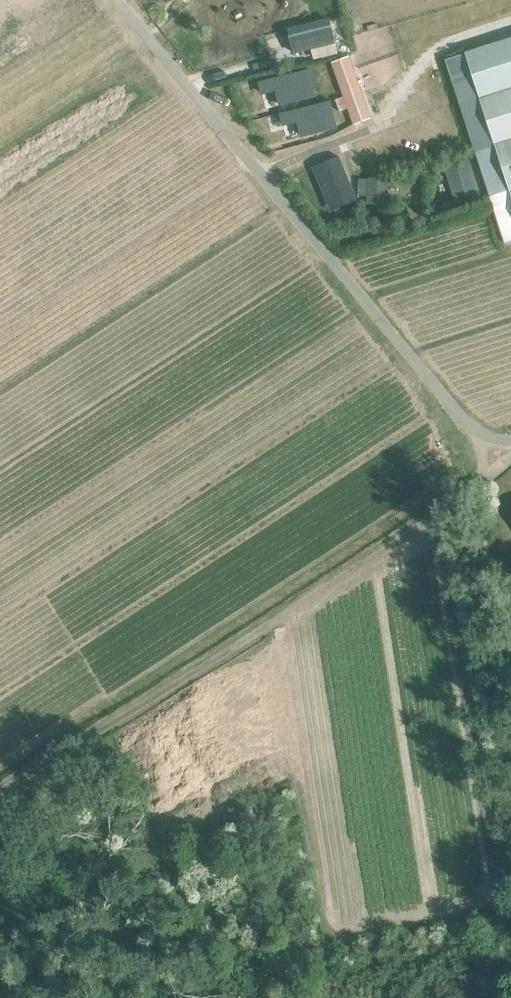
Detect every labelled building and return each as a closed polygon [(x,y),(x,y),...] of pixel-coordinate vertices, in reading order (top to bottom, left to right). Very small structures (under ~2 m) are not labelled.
[(329,19),(288,30),(294,53),(335,42),(329,19)] [(480,99),(510,89),(510,39),(465,53),(476,87),(480,99)] [(465,53),(446,60),(461,105),(480,99),(476,87),(465,53)] [(332,63),(346,103),(364,97),(350,56),(332,63)] [(281,88),(274,72),(262,77),(261,75),(248,81),(261,112),(281,102),(276,91),(281,88)] [(480,99),(461,105),(460,106),(490,197),(504,242),(510,240),(510,89),(480,99)] [(321,135),(316,125),(317,124),(305,97),(285,105),(297,132),(302,130),(307,142),(321,135)] [(371,118),(367,106),(349,112),(353,124),(371,118)] [(340,157),(313,168),(331,211),(357,200),(340,157)] [(445,170),(455,200),(478,193),(468,162),(445,170)] [(359,180),(358,195),(368,196),(368,205),(388,205),(389,179),(369,178),(368,180),(359,180)]
